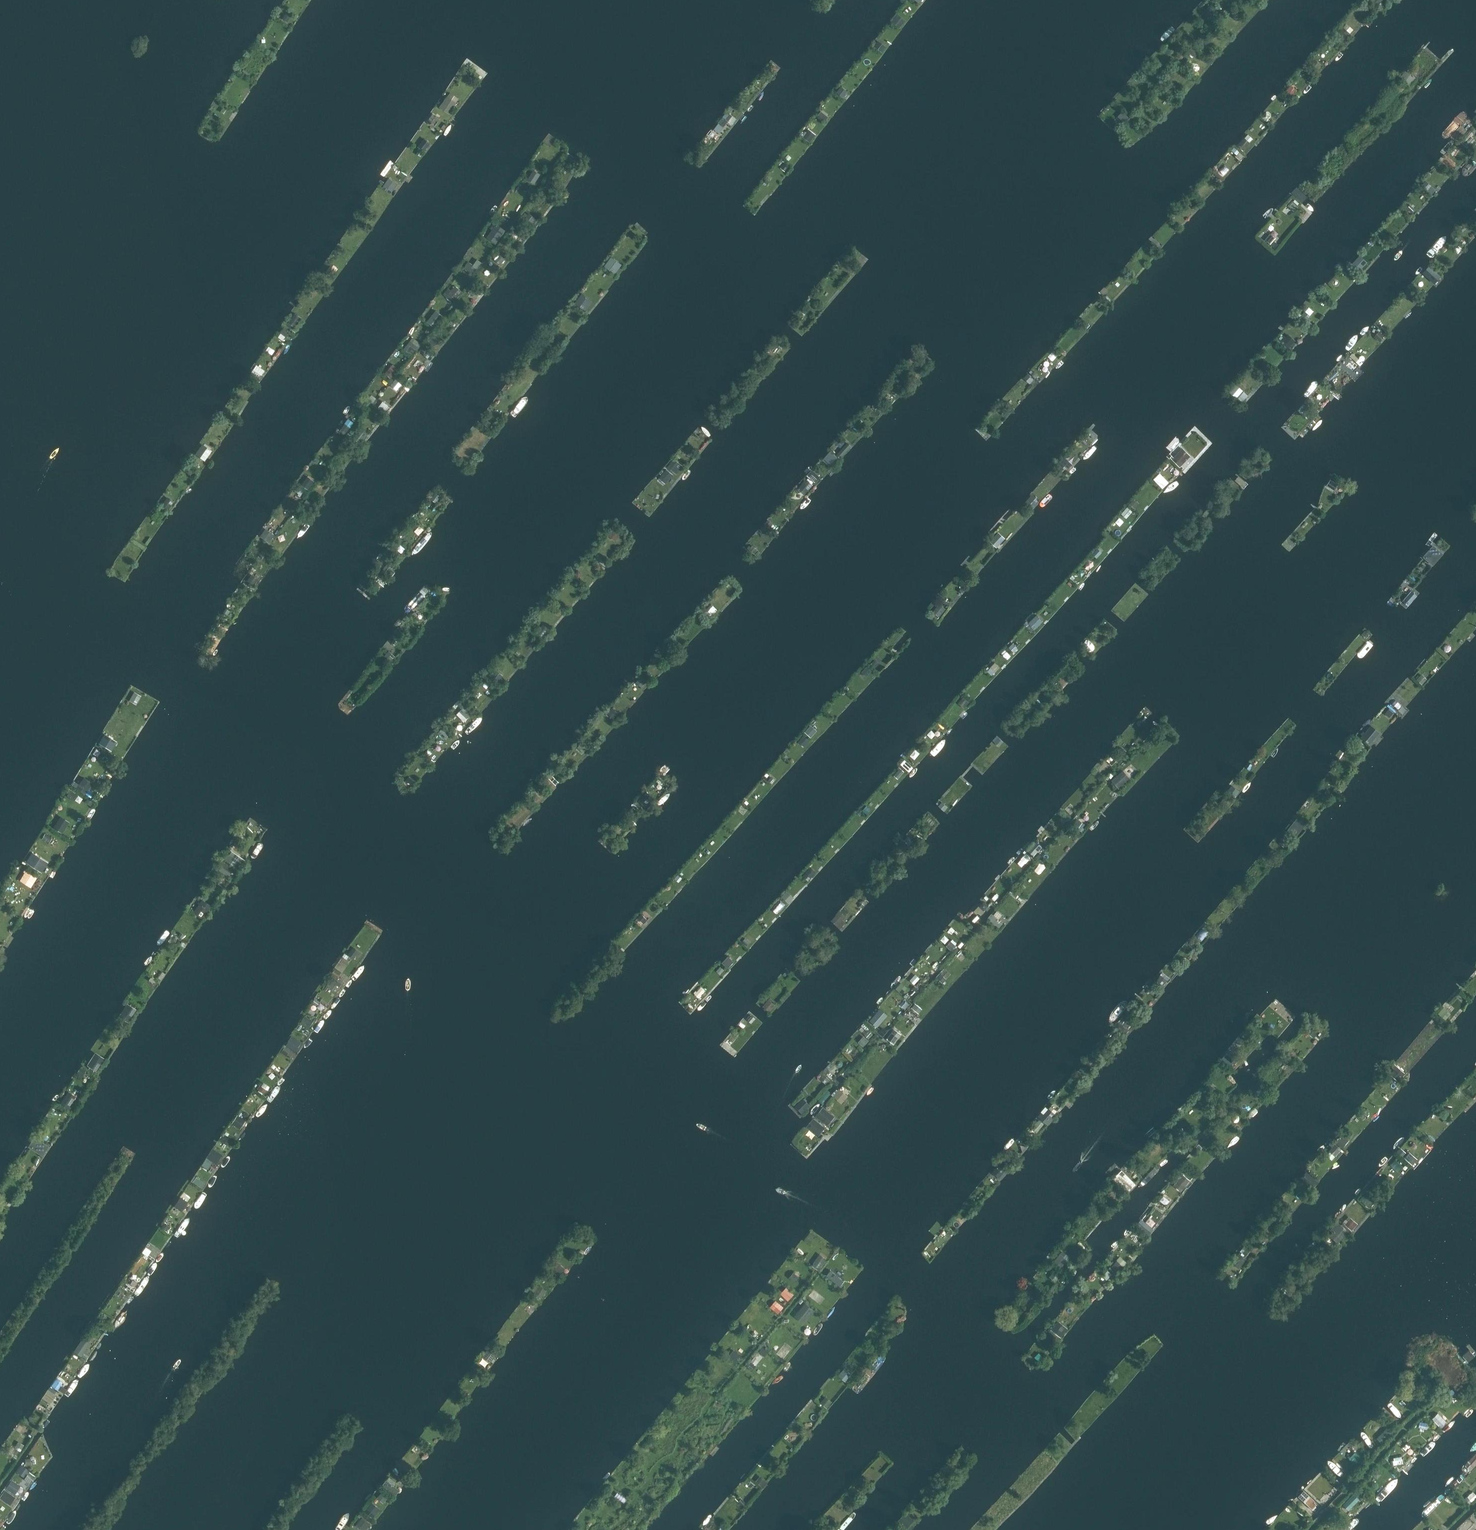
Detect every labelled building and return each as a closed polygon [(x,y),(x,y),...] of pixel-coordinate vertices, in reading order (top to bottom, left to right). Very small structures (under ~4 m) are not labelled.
[(1212,4),(1207,9),(1213,14),(1218,10),(1212,4)] [(285,14),(282,19),(288,22),(291,17),(285,14)] [(1343,27),(1337,33),(1344,40),(1350,34),(1343,27)] [(1218,28),(1214,33),(1219,37),(1223,32),(1218,28)] [(878,40),(874,46),(882,52),(886,46),(878,40)] [(1195,48),(1190,53),(1195,57),(1199,52),(1195,48)] [(1314,59),(1309,64),(1316,70),(1321,64),(1314,59)] [(1407,69),(1398,78),(1408,87),(1416,77),(1407,69)] [(1154,75),(1150,81),(1155,85),(1159,79),(1154,75)] [(1171,85),(1166,90),(1170,93),(1174,88),(1171,85)] [(1291,85),(1285,91),(1293,97),(1298,90),(1291,85)] [(840,88),(837,92),(843,97),(847,93),(840,88)] [(447,96),(440,108),(450,114),(457,103),(447,96)] [(727,111),(719,122),(724,127),(733,116),(729,113),(727,111)] [(821,111),(818,115),(826,121),(828,117),(821,111)] [(1122,112),(1117,117),(1124,123),(1129,118),(1122,112)] [(434,113),(429,120),(436,125),(441,118),(434,113)] [(1132,117),(1127,121),(1131,126),(1136,121),(1132,117)] [(802,132),(800,134),(802,136),(802,137),(810,142),(814,137),(805,131),(804,133),(802,132)] [(1244,137),(1237,145),(1243,151),(1250,143),(1244,137)] [(425,138),(419,147),(425,152),(431,143),(425,138)] [(1235,146),(1231,150),(1236,155),(1240,151),(1235,146)] [(533,171),(528,180),(535,184),(540,176),(533,171)] [(548,179),(544,185),(549,189),(554,182),(548,179)] [(1426,181),(1422,185),(1428,190),(1431,186),(1426,181)] [(387,182),(382,188),(391,194),(396,188),(387,182)] [(532,185),(527,191),(535,198),(540,192),(532,185)] [(1292,200),(1288,205),(1293,210),(1297,205),(1292,200)] [(529,213),(524,220),(530,225),(536,218),(529,213)] [(493,229),(487,238),(496,244),(506,231),(495,223),(491,228),(493,229)] [(1382,232),(1378,236),(1383,241),(1387,237),(1382,232)] [(1269,235),(1265,240),(1270,244),(1274,239),(1269,235)] [(1152,241),(1149,245),(1154,249),(1157,246),(1152,241)] [(499,254),(494,259),(501,265),(505,259),(499,254)] [(1360,257),(1354,265),(1360,270),(1366,263),(1360,257)] [(468,261),(464,268),(475,276),(480,269),(468,261)] [(610,261),(605,267),(616,275),(621,269),(610,261)] [(1429,265),(1422,272),(1429,278),(1436,271),(1429,265)] [(316,282),(312,287),(316,291),(320,286),(316,282)] [(449,288),(445,293),(455,301),(463,292),(455,285),(451,290),(449,288)] [(476,287),(472,292),(478,297),(483,292),(476,287)] [(1408,288),(1403,294),(1409,299),(1414,294),(1408,288)] [(580,297),(576,303),(586,311),(590,305),(580,297)] [(1303,312),(1299,317),(1305,322),(1309,317),(1303,312)] [(294,315),(288,323),(295,327),(300,320),(294,315)] [(435,316),(429,323),(435,328),(441,320),(435,316)] [(282,329),(280,333),(287,338),(290,334),(282,329)] [(1379,331),(1374,336),(1379,341),(1384,336),(1379,331)] [(1283,335),(1278,340),(1287,349),(1292,344),(1283,335)] [(430,337),(425,342),(433,349),(438,344),(430,337)] [(411,341),(404,349),(409,353),(410,352),(414,355),(420,348),(411,341)] [(269,346),(266,350),(272,355),(275,351),(269,346)] [(424,346),(420,351),(425,355),(429,349),(424,346)] [(1265,365),(1260,370),(1265,374),(1270,369),(1265,365)] [(390,368),(385,373),(392,379),(396,374),(390,368)] [(253,370),(250,374),(258,380),(262,376),(253,370)] [(1034,370),(1031,374),(1035,379),(1039,375),(1034,370)] [(904,373),(900,377),(905,381),(908,377),(904,373)] [(1028,374),(1024,378),(1030,384),(1034,379),(1028,374)] [(897,384),(892,389),(898,394),(902,389),(897,384)] [(1235,384),(1228,392),(1236,399),(1243,391),(1235,384)] [(884,396),(880,400),(886,406),(890,402),(884,396)] [(368,399),(364,404),(369,408),(373,403),(368,399)] [(724,403),(719,408),(725,413),(730,407),(724,403)] [(1303,404),(1297,410),(1307,419),(1312,412),(1303,404)] [(381,405),(378,408),(385,414),(388,410),(381,405)] [(487,419),(484,423),(489,427),(492,423),(487,419)] [(346,423),(340,431),(345,435),(351,427),(346,423)] [(354,433),(351,437),(360,445),(365,438),(358,433),(356,435),(354,433)] [(846,445),(836,455),(840,459),(850,448),(846,445)] [(1172,455),(1170,457),(1173,459),(1180,467),(1189,458),(1181,450),(1174,457),(1172,455)] [(830,451),(825,457),(834,465),(839,459),(830,451)] [(1065,457),(1061,462),(1069,469),(1073,464),(1065,457)] [(672,461),(667,467),(674,472),(679,466),(672,461)] [(1061,462),(1057,467),(1062,471),(1065,466),(1061,462)] [(186,466),(183,471),(190,476),(194,471),(186,466)] [(666,469),(660,477),(666,482),(673,474),(666,469)] [(810,472),(807,475),(815,483),(818,479),(810,472)] [(306,478),(302,484),(309,490),(313,484),(306,478)] [(807,479),(800,487),(807,493),(813,485),(807,479)] [(1330,481),(1326,486),(1334,491),(1338,486),(1330,481)] [(297,487),(294,490),(301,495),(304,492),(297,487)] [(167,497),(161,505),(168,510),(174,502),(167,497)] [(1030,497),(1024,504),(1031,510),(1037,504),(1030,497)] [(1134,500),(1129,504),(1134,509),(1138,504),(1134,500)] [(305,501),(302,507),(309,512),(313,506),(305,501)] [(1127,506),(1123,512),(1128,516),(1133,511),(1127,506)] [(298,510),(294,514),(302,520),(305,515),(298,510)] [(266,529),(260,536),(269,543),(275,535),(266,529)] [(615,531),(612,535),(617,539),(620,535),(615,531)] [(996,535),(990,541),(997,548),(1003,541),(996,535)] [(1433,545),(1423,557),(1433,565),(1443,553),(1433,545)] [(1097,549),(1092,554),(1097,558),(1101,553),(1097,549)] [(390,567),(386,572),(392,577),(396,572),(390,567)] [(964,573),(959,578),(965,583),(970,578),(964,573)] [(252,574),(247,581),(255,586),(259,579),(252,574)] [(938,606),(933,612),(939,617),(945,611),(938,606)] [(226,609),(222,614),(227,617),(231,611),(226,609)] [(1034,618),(1028,623),(1035,630),(1040,624),(1034,618)] [(542,627),(537,632),(543,637),(548,632),(542,627)] [(1013,643),(1009,647),(1013,652),(1018,648),(1013,643)] [(670,645),(665,650),(670,655),(675,650),(670,645)] [(388,653),(383,658),(390,664),(394,659),(388,653)] [(875,659),(870,664),(875,668),(879,664),(875,659)] [(867,667),(863,671),(868,676),(872,671),(867,667)] [(495,672),(491,677),(497,682),(502,677),(495,672)] [(1421,675),(1417,680),(1422,685),(1427,680),(1421,675)] [(644,677),(638,683),(643,688),(649,682),(644,677)] [(134,693),(130,699),(136,702),(140,696),(134,693)] [(963,697),(960,701),(966,706),(969,702),(963,697)] [(466,705),(461,710),(469,717),(474,712),(466,705)] [(614,707),(610,711),(616,717),(620,713),(614,707)] [(1389,708),(1385,713),(1389,717),(1394,712),(1389,708)] [(811,725),(805,732),(811,738),(817,731),(811,725)] [(1363,731),(1361,734),(1363,735),(1361,737),(1370,745),(1378,736),(1369,728),(1365,733),(1363,731)] [(442,729),(438,733),(445,739),(449,735),(442,729)] [(105,734),(99,743),(100,744),(99,746),(102,747),(103,745),(111,751),(117,742),(105,734)] [(803,735),(799,740),(806,745),(810,740),(803,735)] [(997,736),(993,740),(995,742),(1000,746),(1004,742),(999,738),(997,736)] [(924,737),(920,742),(925,747),(929,742),(924,737)] [(1149,737),(1146,740),(1150,745),(1154,742),(1149,737)] [(583,740),(580,745),(587,751),(590,747),(583,740)] [(1121,747),(1117,752),(1122,756),(1126,751),(1121,747)] [(905,760),(901,764),(909,772),(913,767),(905,760)] [(1251,763),(1246,769),(1250,772),(1255,766),(1251,763)] [(899,770),(896,773),(899,777),(904,771),(899,767),(897,768),(899,770)] [(1119,773),(1112,780),(1119,789),(1127,782),(1119,773)] [(77,782),(74,786),(77,788),(76,788),(85,794),(90,786),(82,780),(80,783),(77,782)] [(1324,782),(1318,791),(1322,795),(1329,786),(1324,782)] [(1232,785),(1228,790),(1235,796),(1239,791),(1232,785)] [(68,793),(66,796),(72,800),(76,795),(70,791),(68,790),(66,792),(68,793)] [(646,792),(638,801),(644,806),(652,797),(646,792)] [(1224,797),(1221,800),(1228,806),(1231,803),(1224,797)] [(942,802),(939,806),(945,811),(948,807),(942,802)] [(59,820),(54,828),(62,833),(67,825),(59,820)] [(618,823),(614,827),(619,831),(623,827),(618,823)] [(1074,823),(1071,827),(1079,833),(1082,829),(1074,823)] [(1293,823),(1287,830),(1296,837),(1302,830),(1293,823)] [(1069,829),(1065,833),(1070,837),(1074,833),(1069,829)] [(500,832),(495,837),(501,842),(505,836),(500,832)] [(45,833),(42,839),(47,842),(50,836),(45,833)] [(908,836),(903,841),(911,849),(916,844),(908,836)] [(1284,837),(1279,843),(1285,848),(1290,842),(1284,837)] [(1037,841),(1028,851),(1034,856),(1043,846),(1037,841)] [(226,854),(222,860),(238,870),(244,860),(231,851),(228,855),(226,854)] [(1028,852),(1022,858),(1027,862),(1032,856),(1028,852)] [(33,857),(28,864),(38,870),(43,863),(33,857)] [(225,863),(221,868),(229,874),(233,869),(225,863)] [(26,870),(20,880),(30,887),(37,877),(26,870)] [(808,870),(803,876),(809,881),(814,875),(808,870)] [(787,891),(781,896),(788,903),(794,897),(787,891)] [(201,899),(193,911),(202,918),(203,917),(205,918),(209,912),(207,911),(211,906),(201,899)] [(984,901),(980,904),(981,908),(984,911),(989,906),(984,901)] [(835,916),(831,921),(840,929),(845,923),(843,921),(846,917),(839,911),(835,915),(835,916)] [(991,913),(987,919),(999,929),(1004,924),(991,913)] [(641,914),(637,918),(643,923),(647,919),(641,914)] [(1191,940),(1188,944),(1193,948),(1196,944),(1191,940)] [(951,941),(946,946),(951,950),(955,945),(951,941)] [(352,949),(348,955),(354,959),(358,954),(352,949)] [(728,956),(722,963),(728,968),(734,961),(728,956)] [(336,968),(331,975),(337,979),(342,972),(336,968)] [(940,972),(936,976),(943,983),(946,979),(940,972)] [(1161,975),(1155,983),(1161,988),(1167,980),(1161,975)] [(332,977),(326,985),(332,989),(336,985),(339,987),(342,984),(332,977)] [(899,985),(896,988),(902,994),(905,990),(899,985)] [(763,1005),(762,1006),(769,1012),(775,1005),(768,999),(763,1005)] [(915,1003),(912,1008),(919,1013),(922,1009),(915,1003)] [(126,1004),(118,1016),(128,1023),(136,1010),(133,1008),(134,1006),(130,1004),(129,1005),(126,1004)] [(880,1009),(871,1021),(877,1026),(887,1015),(880,1009)] [(1442,1011),(1439,1014),(1446,1020),(1449,1017),(1442,1011)] [(752,1023),(756,1018),(752,1014),(747,1019),(752,1023)] [(305,1015),(301,1021),(310,1027),(314,1021),(305,1015)] [(1118,1022),(1113,1027),(1123,1035),(1127,1029),(1118,1022)] [(882,1027),(878,1032),(882,1037),(887,1031),(882,1027)] [(1312,1027),(1308,1031),(1313,1036),(1317,1031),(1312,1027)] [(893,1030),(887,1039),(894,1044),(900,1036),(893,1030)] [(292,1036),(286,1045),(292,1049),(298,1040),(292,1036)] [(865,1038),(859,1043),(863,1047),(868,1041),(865,1038)] [(285,1045),(281,1052),(286,1056),(290,1049),(285,1045)] [(1228,1050),(1221,1059),(1230,1066),(1237,1057),(1228,1050)] [(93,1056),(87,1065),(89,1067),(88,1069),(93,1071),(94,1070),(97,1072),(102,1063),(93,1056)] [(1286,1056),(1283,1060),(1289,1065),(1292,1062),(1286,1056)] [(1083,1065),(1079,1071),(1085,1076),(1090,1070),(1083,1065)] [(1394,1069),(1389,1074),(1392,1077),(1394,1074),(1400,1079),(1404,1073),(1396,1066),(1394,1065),(1392,1068),(1394,1069)] [(81,1067),(77,1074),(82,1077),(86,1071),(81,1067)] [(824,1074),(819,1078),(825,1084),(830,1080),(824,1074)] [(1075,1074),(1069,1080),(1072,1083),(1078,1076),(1075,1074)] [(1209,1083),(1205,1087),(1212,1093),(1216,1088),(1209,1083)] [(839,1089),(833,1096),(841,1104),(848,1096),(839,1089)] [(68,1092),(60,1104),(69,1110),(71,1108),(69,1107),(76,1096),(68,1092)] [(803,1099),(798,1104),(805,1110),(810,1105),(803,1099)] [(823,1107),(816,1116),(824,1122),(831,1114),(823,1107)] [(1041,1112),(1037,1116),(1048,1125),(1054,1119),(1052,1117),(1055,1113),(1049,1108),(1044,1114),(1041,1112)] [(237,1114),(231,1123),(238,1128),(244,1119),(237,1114)] [(814,1118),(807,1127),(814,1133),(822,1125),(814,1118)] [(1040,1120),(1035,1125),(1039,1129),(1044,1124),(1040,1120)] [(1342,1134),(1335,1142),(1342,1148),(1349,1140),(1342,1134)] [(224,1136),(220,1141),(227,1145),(230,1140),(224,1136)] [(1205,1136),(1199,1143),(1206,1150),(1212,1143),(1205,1136)] [(34,1137),(28,1147),(42,1156),(48,1146),(34,1137)] [(1032,1137),(1026,1143),(1029,1145),(1035,1140),(1032,1137)] [(1332,1146),(1330,1148),(1337,1154),(1341,1149),(1334,1143),(1334,1144),(1332,1146)] [(1401,1147),(1397,1152),(1402,1156),(1406,1152),(1401,1147)] [(212,1148),(206,1157),(213,1162),(219,1152),(212,1148)] [(1409,1151),(1404,1157),(1412,1164),(1417,1158),(1409,1151)] [(1008,1154),(1002,1161),(1010,1167),(1015,1161),(1008,1154)] [(206,1158),(201,1165),(208,1169),(212,1162),(206,1158)] [(1001,1162),(992,1173),(998,1178),(1007,1168),(1001,1162)] [(1122,1169),(1112,1179),(1126,1193),(1136,1184),(1122,1169)] [(1182,1174),(1173,1185),(1181,1192),(1190,1180),(1182,1174)] [(1311,1177),(1305,1183),(1312,1189),(1318,1182),(1311,1177)] [(1366,1192),(1359,1199),(1369,1208),(1376,1201),(1366,1192)] [(180,1197),(174,1206),(181,1212),(188,1203),(180,1197)] [(1350,1217),(1344,1224),(1351,1230),(1357,1223),(1350,1217)] [(1264,1218),(1258,1225),(1263,1229),(1268,1222),(1264,1218)] [(1142,1219),(1137,1225),(1149,1235),(1154,1229),(1142,1219)] [(1337,1222),(1326,1233),(1337,1243),(1348,1231),(1337,1222)] [(164,1223),(161,1228),(166,1231),(170,1226),(164,1223)] [(1244,1246),(1240,1251),(1244,1255),(1248,1249),(1244,1246)] [(1060,1253),(1052,1262),(1060,1268),(1067,1259),(1060,1253)] [(1238,1253),(1233,1260),(1240,1266),(1246,1258),(1238,1253)] [(814,1265),(813,1266),(818,1270),(819,1268),(820,1269),(825,1262),(818,1257),(813,1264),(814,1265)] [(1117,1260),(1112,1266),(1119,1272),(1124,1266),(1117,1260)] [(554,1264),(549,1270),(559,1277),(563,1271),(554,1264)] [(1056,1269),(1051,1275),(1058,1280),(1063,1275),(1056,1269)] [(831,1270),(826,1276),(840,1287),(844,1281),(831,1270)] [(795,1274),(791,1279),(794,1282),(799,1277),(795,1274)] [(540,1285),(534,1294),(541,1299),(547,1290),(540,1285)] [(1037,1285),(1033,1289),(1039,1294),(1042,1289),(1037,1285)] [(789,1289),(783,1296),(788,1301),(794,1294),(789,1289)] [(778,1302),(772,1309),(778,1314),(784,1307),(778,1302)] [(805,1303),(799,1311),(807,1318),(812,1313),(814,1314),(815,1312),(814,1310),(805,1303)] [(1058,1321),(1051,1330),(1060,1338),(1068,1329),(1058,1321)] [(80,1342),(73,1351),(81,1357),(82,1356),(85,1351),(88,1347),(80,1342)] [(489,1347),(483,1355),(492,1361),(498,1353),(489,1347)] [(763,1347),(759,1352),(765,1357),(769,1352),(763,1347)] [(85,1351),(82,1356),(86,1359),(90,1354),(85,1351)] [(736,1351),(730,1358),(736,1363),(742,1357),(736,1351)] [(751,1361),(747,1366),(752,1370),(756,1365),(751,1361)] [(843,1370),(838,1376),(846,1383),(851,1377),(843,1370)] [(48,1389),(42,1398),(50,1404),(57,1395),(48,1389)] [(826,1396),(820,1402),(827,1408),(832,1402),(826,1396)] [(1382,1432),(1377,1438),(1382,1443),(1388,1437),(1382,1432)] [(15,1448),(11,1455),(16,1458),(20,1451),(15,1448)] [(21,1465),(17,1472),(24,1477),(29,1470),(21,1465)] [(759,1477),(756,1481),(762,1486),(765,1482),(759,1477)] [(12,1479),(6,1488),(13,1493),(19,1484),(12,1479)] [(386,1480),(383,1485),(396,1495),(400,1490),(386,1480)] [(0,1497),(0,1498),(7,1502),(12,1494),(5,1489),(0,1497)] [(382,1491),(377,1497),(384,1503),(389,1497),(382,1491)] [(1354,1494),(1343,1505),(1349,1510),(1351,1508),(1350,1506),(1358,1498),(1354,1494)] [(370,1505),(365,1512),(373,1518),(378,1512),(370,1505)] [(905,1512),(898,1521),(907,1529),(914,1520),(905,1512)] [(356,1525),(362,1529),(366,1529),(371,1524),(362,1517),(356,1525)] [(831,1519),(827,1523),(832,1527),(835,1524),(831,1519)]
